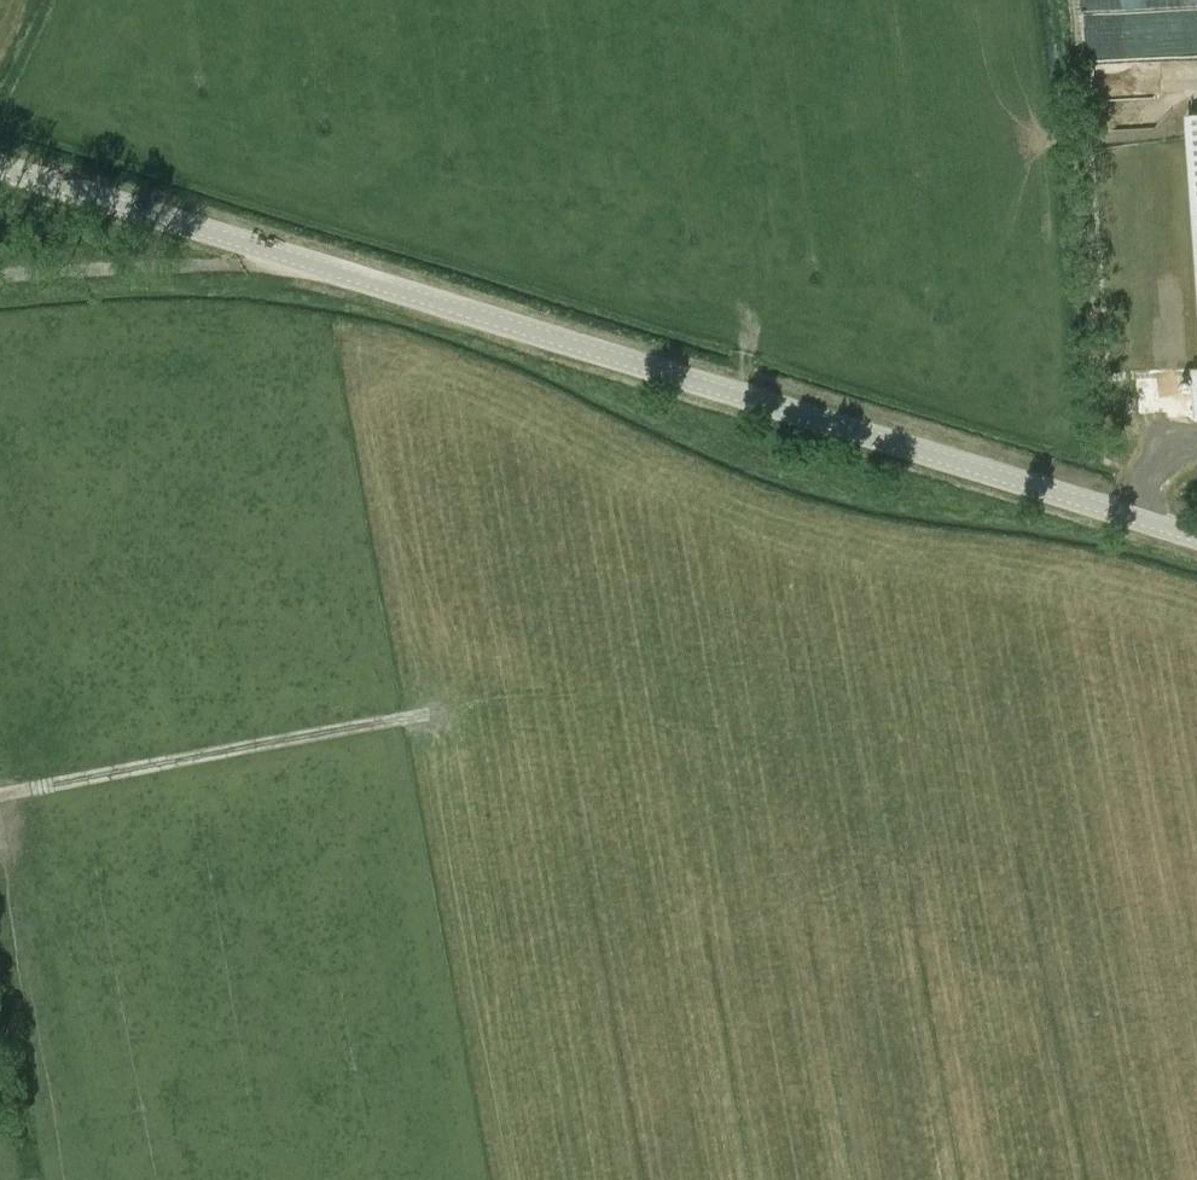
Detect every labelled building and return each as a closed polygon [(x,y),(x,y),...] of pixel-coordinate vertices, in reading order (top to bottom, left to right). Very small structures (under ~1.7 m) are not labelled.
[(1182,5),(1090,9),(1094,98),(1196,94),(1196,0),(1182,0),(1182,5)] [(1152,142),(1111,209),(1133,222),(1145,202),(1171,219),(1196,176),(1196,170),(1152,142)]
